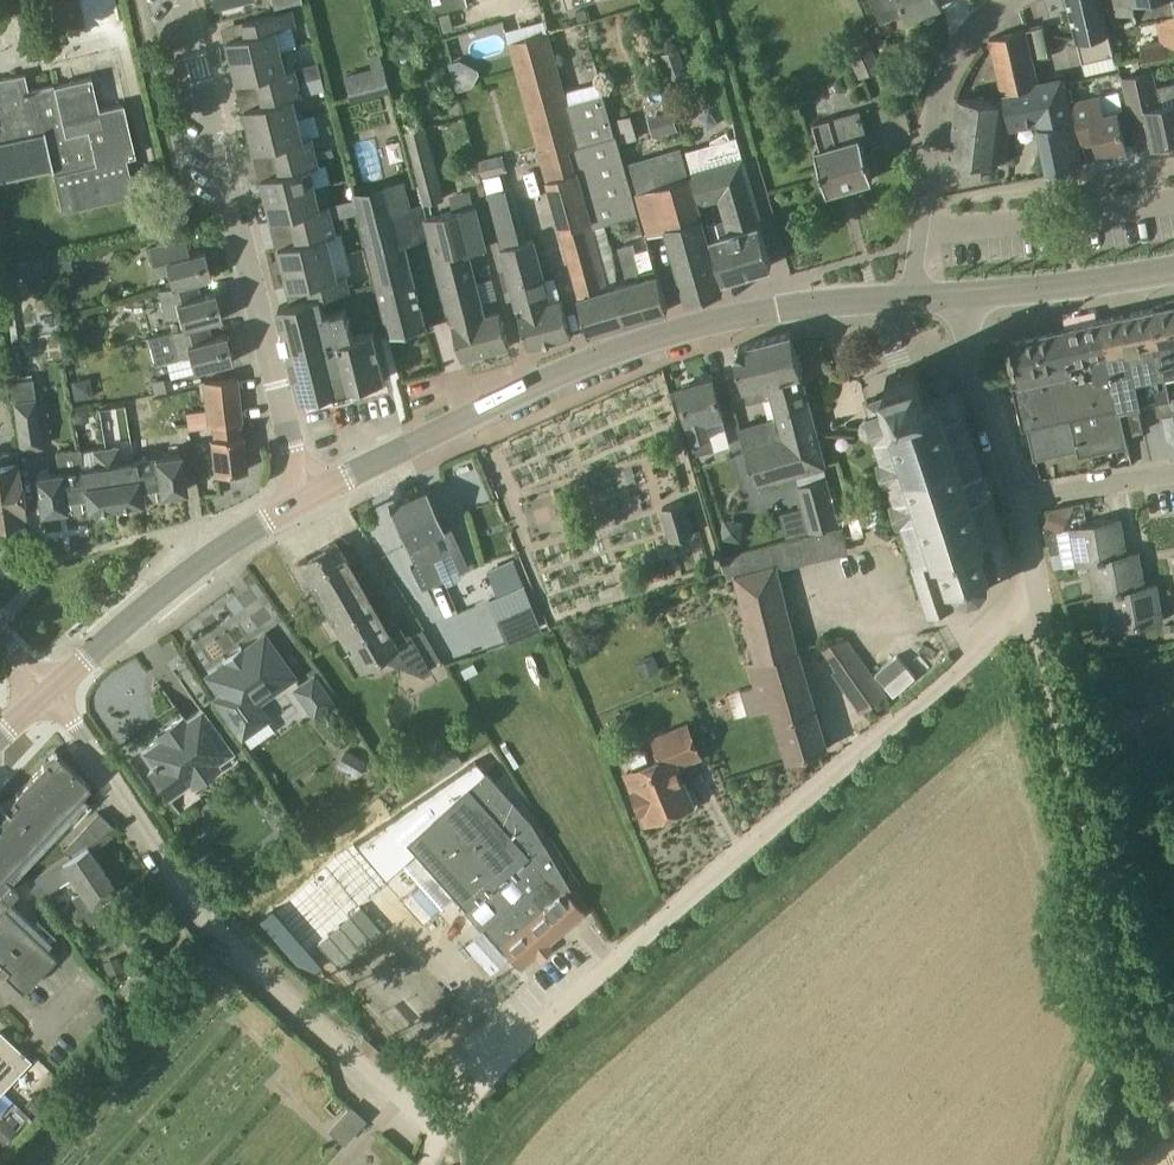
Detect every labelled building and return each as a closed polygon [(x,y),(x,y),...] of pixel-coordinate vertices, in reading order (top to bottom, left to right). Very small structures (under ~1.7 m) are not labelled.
[(942,5),(940,0),(872,0),(882,22),(904,12),(908,20),(942,5)] [(1101,0),(1068,0),(1078,40),(1084,63),(1114,55),(1109,33),(1101,0)] [(1114,13),(1133,10),(1135,22),(1157,18),(1163,55),(1173,53),(1173,0),(1112,0),(1114,13)] [(227,39),(233,61),(255,55),(281,49),(276,29),(296,24),(293,9),(281,12),(243,21),(247,35),(227,39)] [(1043,24),(1039,25),(989,37),(1002,91),(1037,83),(1031,58),(1050,54),(1043,24)] [(564,91),(548,32),(509,41),(581,304),(589,331),(626,320),(616,284),(610,246),(604,223),(581,143),(566,91),(564,91)] [(867,33),(865,34),(844,42),(859,77),(882,68),(867,33)] [(255,55),(233,61),(238,82),(258,77),(261,90),(298,81),(295,68),(294,67),(289,48),(281,49),(255,55)] [(679,48),(660,54),(669,79),(687,73),(679,48)] [(372,67),(345,74),(352,101),(391,91),(381,53),(369,56),(372,67)] [(1160,103),(1153,70),(1122,76),(1126,93),(1131,121),(1147,117),(1153,145),(1173,140),(1173,100),(1160,103)] [(136,155),(123,103),(98,108),(91,76),(35,89),(35,88),(29,89),(25,73),(0,78),(0,180),(52,169),(60,208),(134,194),(127,157),(136,155)] [(1001,125),(1008,125),(1007,133),(1037,128),(1048,170),(1081,162),(1075,134),(1064,78),(1037,83),(1002,91),(1004,101),(999,101),(999,103),(1003,103),(1001,125)] [(264,104),(244,108),(250,130),(298,118),(293,98),(302,96),(298,81),(261,90),(264,104)] [(639,214),(616,134),(615,135),(600,82),(566,91),(581,143),(604,223),(639,214)] [(999,101),(980,98),(958,96),(954,127),(1007,133),(1008,125),(1001,125),(1003,103),(999,103),(999,101)] [(1116,110),(1103,113),(1098,96),(1073,102),(1080,137),(1094,133),(1100,158),(1128,151),(1116,110)] [(861,138),(867,136),(860,109),(813,121),(821,148),(815,150),(827,191),(872,178),(861,138)] [(672,110),(659,114),(665,134),(678,130),(672,110)] [(623,142),(638,138),(631,115),(616,119),(623,142)] [(315,150),(312,136),(303,138),(298,118),(250,130),(255,151),(275,146),(278,159),(315,150)] [(426,125),(404,131),(424,204),(445,199),(426,125)] [(954,127),(950,158),(997,164),(998,158),(1006,159),(1007,133),(954,127)] [(762,223),(737,136),(730,138),(726,131),(711,140),(713,143),(687,150),(693,171),(702,202),(721,196),(727,219),(707,225),(723,278),(772,264),(760,224),(762,223)] [(315,150),(278,159),(281,173),(262,177),(267,199),(315,187),(310,167),(319,165),(318,160),(335,155),(333,147),(316,152),(315,150)] [(689,175),(681,147),(647,157),(654,185),(638,190),(650,231),(667,227),(688,300),(722,290),(714,263),(689,175)] [(501,154),(478,160),(483,177),(506,171),(501,154)] [(410,264),(406,265),(401,245),(393,212),(411,207),(405,180),(356,193),(384,308),(391,335),(426,327),(410,264)] [(315,187),(267,199),(272,220),(292,215),(295,228),(332,219),(357,213),(353,200),(330,205),(325,186),(315,188),(315,187)] [(532,239),(527,241),(513,187),(487,194),(528,347),(572,336),(565,308),(562,297),(549,301),(546,290),(532,239)] [(444,286),(475,278),(468,251),(485,247),(474,205),(426,218),(430,237),(444,286)] [(332,219),(332,220),(334,227),(346,224),(345,216),(332,219)] [(279,246),(284,268),(332,256),(327,236),(335,234),(332,219),(295,228),(298,242),(279,246)] [(204,249),(188,253),(184,238),(150,247),(156,273),(169,270),(173,286),(196,281),(211,276),(204,249)] [(633,242),(618,246),(628,281),(616,284),(626,320),(626,321),(667,309),(654,266),(640,270),(633,242)] [(321,296),(347,289),(349,289),(346,273),(337,276),(332,256),(284,268),(289,289),(309,284),(312,296),(320,294),(321,296)] [(500,311),(485,315),(475,278),(444,286),(454,323),(453,324),(462,358),(509,345),(500,311)] [(196,281),(173,286),(161,290),(167,315),(180,312),(184,328),(207,322),(222,319),(215,290),(199,294),(196,281)] [(372,330),(353,335),(345,306),(325,311),(321,296),(320,294),(312,296),(312,297),(279,305),(284,328),(289,333),(291,344),(290,350),(302,399),(316,395),(318,401),(333,400),(346,398),(358,394),(372,387),(371,382),(385,378),(372,330)] [(1152,308),(1171,397),(1173,411),(1173,303),(1152,308)] [(1109,317),(1100,319),(1110,364),(1117,397),(1119,397),(1126,433),(1144,429),(1137,403),(1155,400),(1158,416),(1173,413),(1173,411),(1171,397),(1152,308),(1109,317)] [(90,325),(87,311),(74,314),(77,328),(90,325)] [(1091,369),(1110,364),(1100,319),(1065,327),(1071,360),(1087,356),(1091,369)] [(226,332),(211,336),(207,322),(184,328),(149,337),(155,363),(192,354),(195,370),(233,361),(226,332)] [(1110,364),(1091,369),(1087,356),(1071,360),(1065,327),(1061,328),(1062,334),(1021,344),(1017,350),(1012,352),(1019,383),(1013,384),(1023,428),(1028,427),(1035,457),(1077,448),(1079,454),(1128,442),(1126,433),(1119,397),(1117,397),(1110,364)] [(800,371),(801,371),(798,358),(791,331),(765,337),(799,472),(825,465),(800,371)] [(765,337),(755,340),(739,344),(734,353),(743,386),(759,381),(763,397),(771,395),(776,416),(738,426),(742,441),(754,477),(756,483),(799,472),(765,337)] [(990,489),(995,488),(987,466),(983,468),(963,408),(964,407),(963,405),(967,404),(961,386),(957,387),(956,385),(952,386),(949,374),(932,379),(932,380),(923,383),(918,366),(887,376),(892,394),(867,402),(871,413),(867,414),(868,416),(866,417),(863,419),(863,420),(862,421),(861,424),(860,425),(860,426),(861,428),(861,429),(861,430),(862,432),(863,433),(865,435),(867,436),(869,436),(870,437),(872,437),(873,436),(880,457),(878,458),(885,480),(889,478),(896,498),(891,500),(898,523),(904,521),(918,561),(914,562),(930,610),(952,602),(953,603),(963,600),(960,592),(964,593),(966,594),(968,594),(971,595),(973,594),(977,594),(979,593),(980,592),(982,591),(985,588),(986,587),(987,585),(988,584),(988,582),(989,580),(989,578),(989,576),(989,574),(989,573),(988,571),(1013,562),(1003,532),(1004,532),(990,489)] [(171,375),(151,380),(154,393),(174,388),(171,375)] [(206,393),(238,390),(237,376),(205,379),(206,393)] [(43,446),(33,378),(10,381),(13,400),(20,449),(43,446)] [(713,378),(679,387),(686,415),(696,453),(713,448),(704,418),(722,413),(720,405),(713,378)] [(238,390),(206,393),(207,407),(240,404),(238,390)] [(141,401),(129,404),(128,405),(130,414),(144,411),(141,401)] [(241,420),(240,404),(207,407),(207,408),(185,412),(188,428),(209,424),(214,424),(216,438),(211,439),(212,445),(215,473),(247,469),(242,434),(239,434),(237,421),(241,420)] [(75,409),(78,422),(85,421),(89,414),(88,406),(75,409)] [(186,489),(181,452),(120,461),(118,446),(105,448),(113,503),(141,499),(140,496),(186,489)] [(80,447),(56,451),(59,470),(35,474),(36,482),(40,510),(86,503),(87,507),(88,507),(83,467),(80,451),(80,447)] [(26,514),(25,506),(22,489),(21,478),(16,448),(0,451),(0,517),(26,514)] [(113,503),(105,448),(80,451),(83,467),(88,507),(113,503)] [(828,478),(798,486),(804,508),(810,531),(840,522),(828,478)] [(425,536),(443,528),(426,489),(389,505),(400,531),(418,575),(420,574),(425,588),(449,577),(443,563),(438,565),(425,536)] [(686,501),(661,508),(670,539),(695,532),(686,501)] [(1044,525),(1058,532),(1062,531),(1070,515),(1052,508),(1044,525)] [(1071,529),(1062,531),(1058,532),(1064,566),(1089,561),(1138,552),(1138,551),(1127,553),(1120,518),(1071,527),(1071,529)] [(742,537),(742,521),(723,521),(724,537),(742,537)] [(806,537),(812,561),(849,551),(843,527),(806,537)] [(335,539),(298,561),(342,637),(379,616),(335,539)] [(796,648),(798,648),(778,571),(774,572),(767,547),(723,558),(728,577),(733,576),(757,659),(796,648)] [(1138,552),(1089,561),(1096,596),(1107,594),(1157,585),(1156,583),(1145,585),(1138,552)] [(508,553),(470,560),(473,575),(511,568),(508,553)] [(488,596),(508,641),(543,626),(524,581),(488,596)] [(1107,594),(1114,628),(1163,619),(1157,585),(1107,594)] [(409,632),(406,634),(397,618),(390,622),(385,612),(379,616),(342,637),(359,666),(389,647),(397,660),(419,648),(409,632)] [(1164,624),(1165,631),(1173,629),(1173,622),(1164,624)] [(586,634),(579,638),(584,648),(592,644),(586,634)] [(257,700),(291,676),(264,635),(243,650),(245,653),(229,664),(227,661),(208,675),(222,695),(218,698),(244,736),(270,719),(257,700)] [(884,694),(843,640),(819,645),(836,669),(833,671),(862,710),(884,694)] [(757,659),(747,661),(755,685),(740,689),(748,712),(762,707),(762,708),(772,706),(787,759),(826,747),(796,648),(757,659)] [(637,664),(635,665),(640,677),(661,669),(656,657),(653,658),(651,654),(636,661),(637,664)] [(473,662),(460,669),(464,678),(478,671),(473,662)] [(314,676),(297,688),(315,714),(332,702),(314,676)] [(202,709),(186,720),(183,716),(165,728),(168,732),(142,751),(154,767),(149,771),(168,798),(189,782),(192,786),(219,768),(216,763),(232,752),(202,709)] [(675,764),(680,762),(699,754),(690,732),(686,722),(649,738),(656,755),(648,758),(645,753),(640,750),(631,754),(630,759),(633,766),(623,770),(632,791),(634,790),(642,810),(640,810),(645,820),(679,806),(686,809),(693,806),(696,800),(693,793),(686,790),(675,764)] [(337,766),(356,778),(366,761),(347,749),(337,766)] [(456,749),(428,769),(434,778),(435,779),(463,758),(456,749)] [(8,966),(4,971),(22,989),(56,954),(3,905),(17,887),(5,875),(90,785),(60,756),(51,765),(47,761),(12,797),(17,801),(13,805),(1,818),(0,817),(0,959),(8,966)] [(245,773),(254,785),(262,779),(253,766),(245,773)] [(433,818),(406,841),(459,901),(466,908),(462,911),(479,930),(484,926),(493,937),(494,939),(520,967),(535,954),(539,959),(552,948),(547,943),(566,927),(584,911),(570,895),(565,890),(563,887),(567,884),(543,841),(531,822),(486,770),(467,787),(466,786),(453,798),(432,817),(433,818)] [(99,811),(75,837),(83,845),(87,843),(114,825),(99,811)] [(116,886),(87,843),(83,845),(70,854),(30,879),(41,897),(75,875),(92,902),(116,886)] [(302,898),(279,923),(320,962),(343,938),(302,898)] [(109,974),(122,968),(117,956),(104,961),(109,974)] [(152,977),(138,964),(116,989),(130,1002),(152,977)] [(0,1030),(0,1088),(2,1090),(31,1059),(0,1030)] [(24,1103),(36,1114),(47,1102),(35,1091),(24,1103)] [(364,1119),(350,1106),(328,1130),(342,1143),(364,1119)] [(17,1108),(12,1114),(20,1122),(26,1115),(17,1108)] [(1125,1111),(1111,1115),(1114,1126),(1128,1124),(1125,1111)] [(0,1119),(0,1141),(3,1144),(17,1130),(3,1116),(0,1119)]
